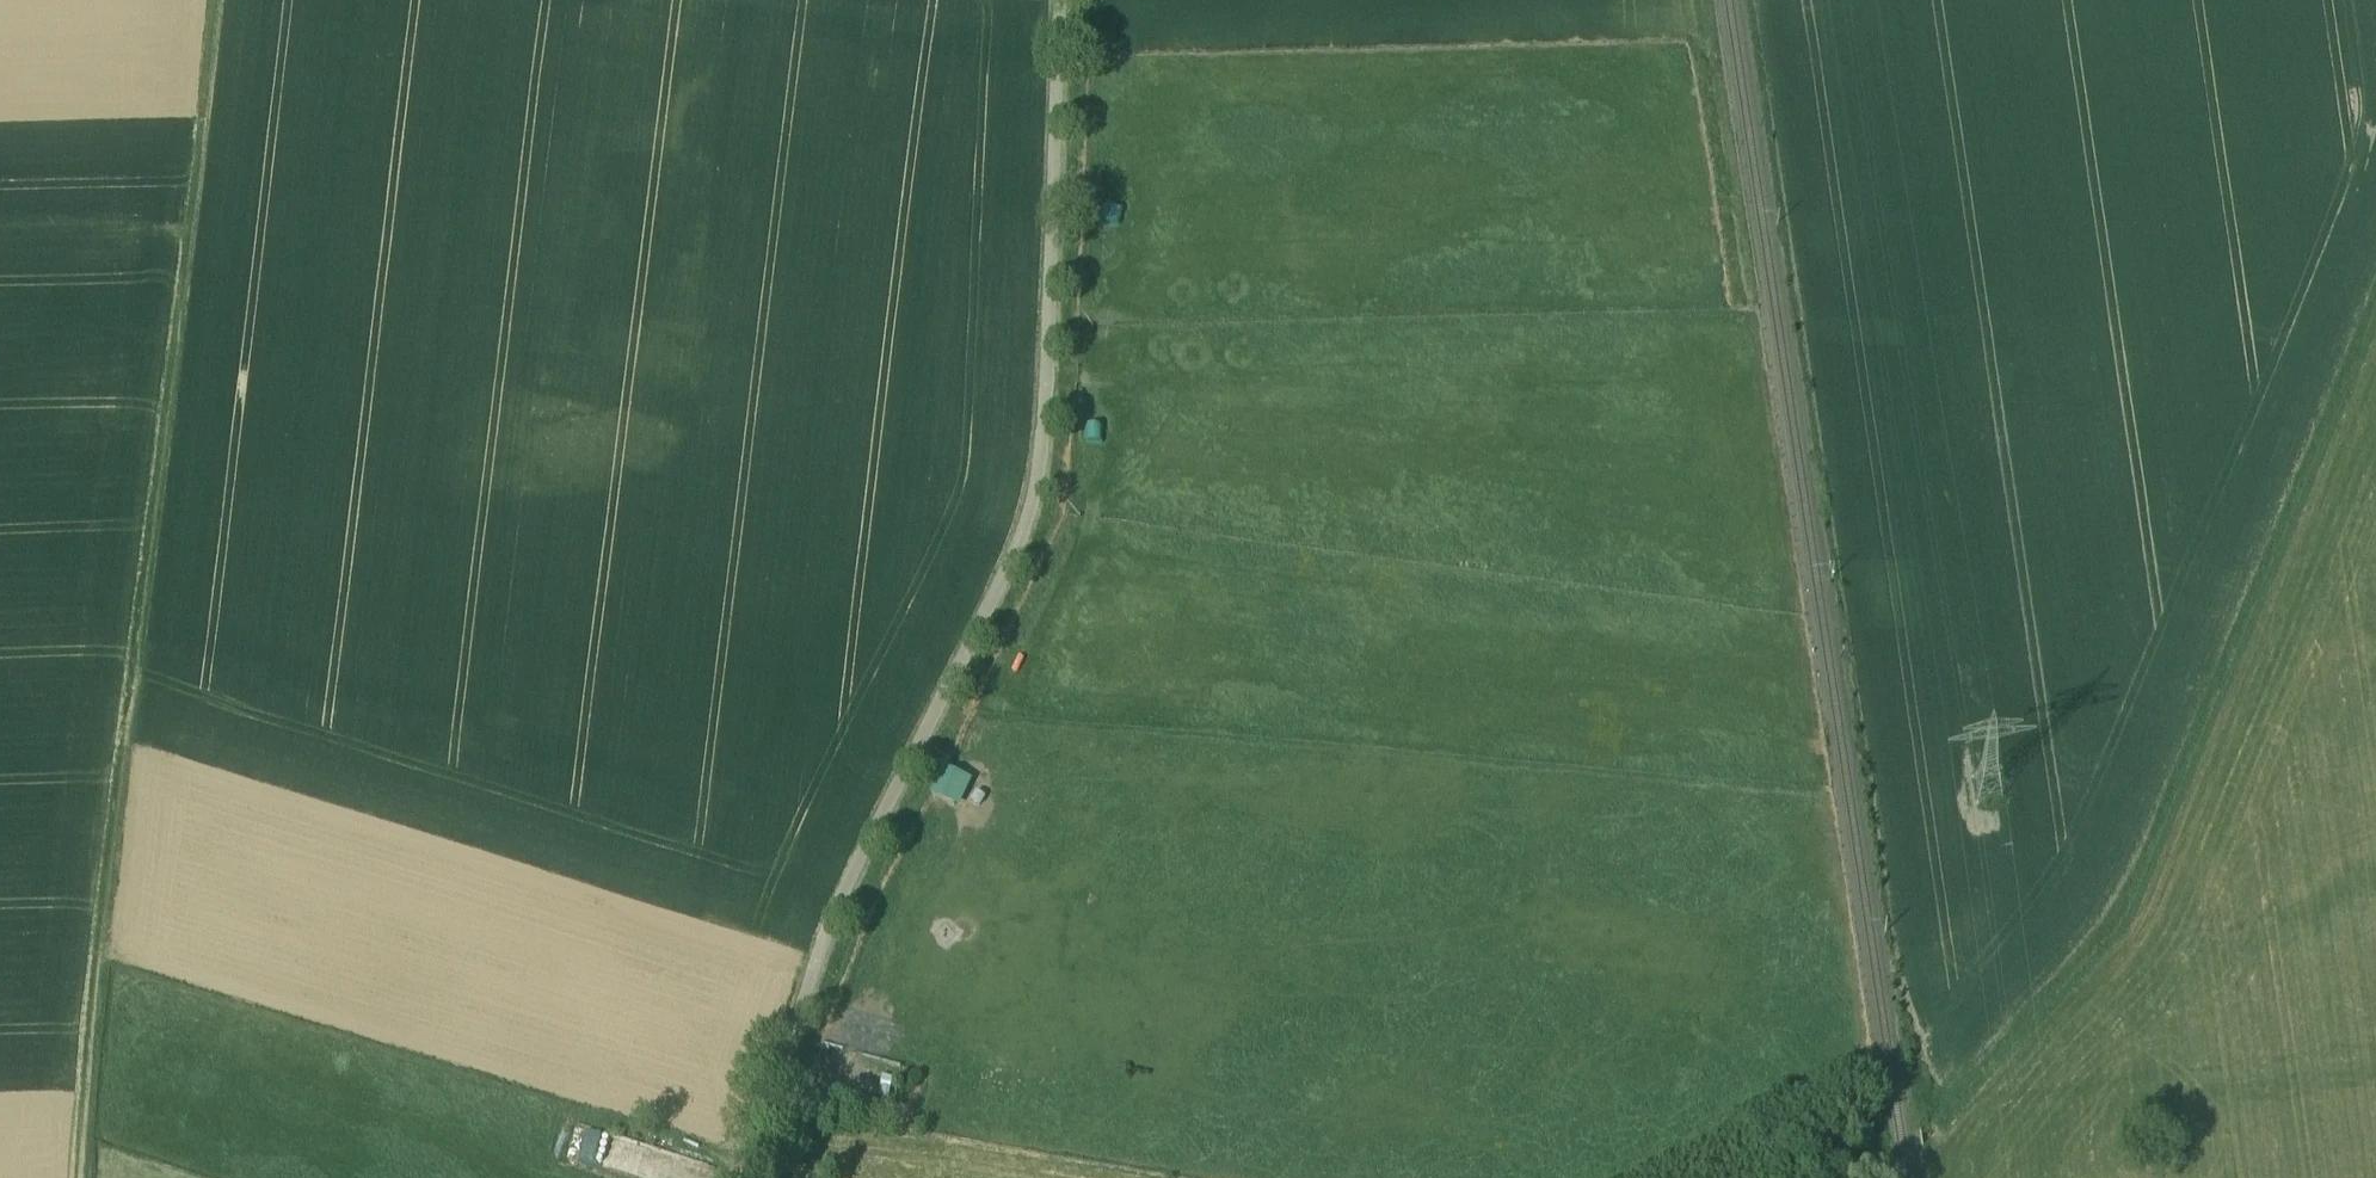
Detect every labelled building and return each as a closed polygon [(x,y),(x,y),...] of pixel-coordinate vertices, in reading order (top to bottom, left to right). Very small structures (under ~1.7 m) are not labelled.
[(957,766),(943,794),(965,806),(980,778),(957,766)]
